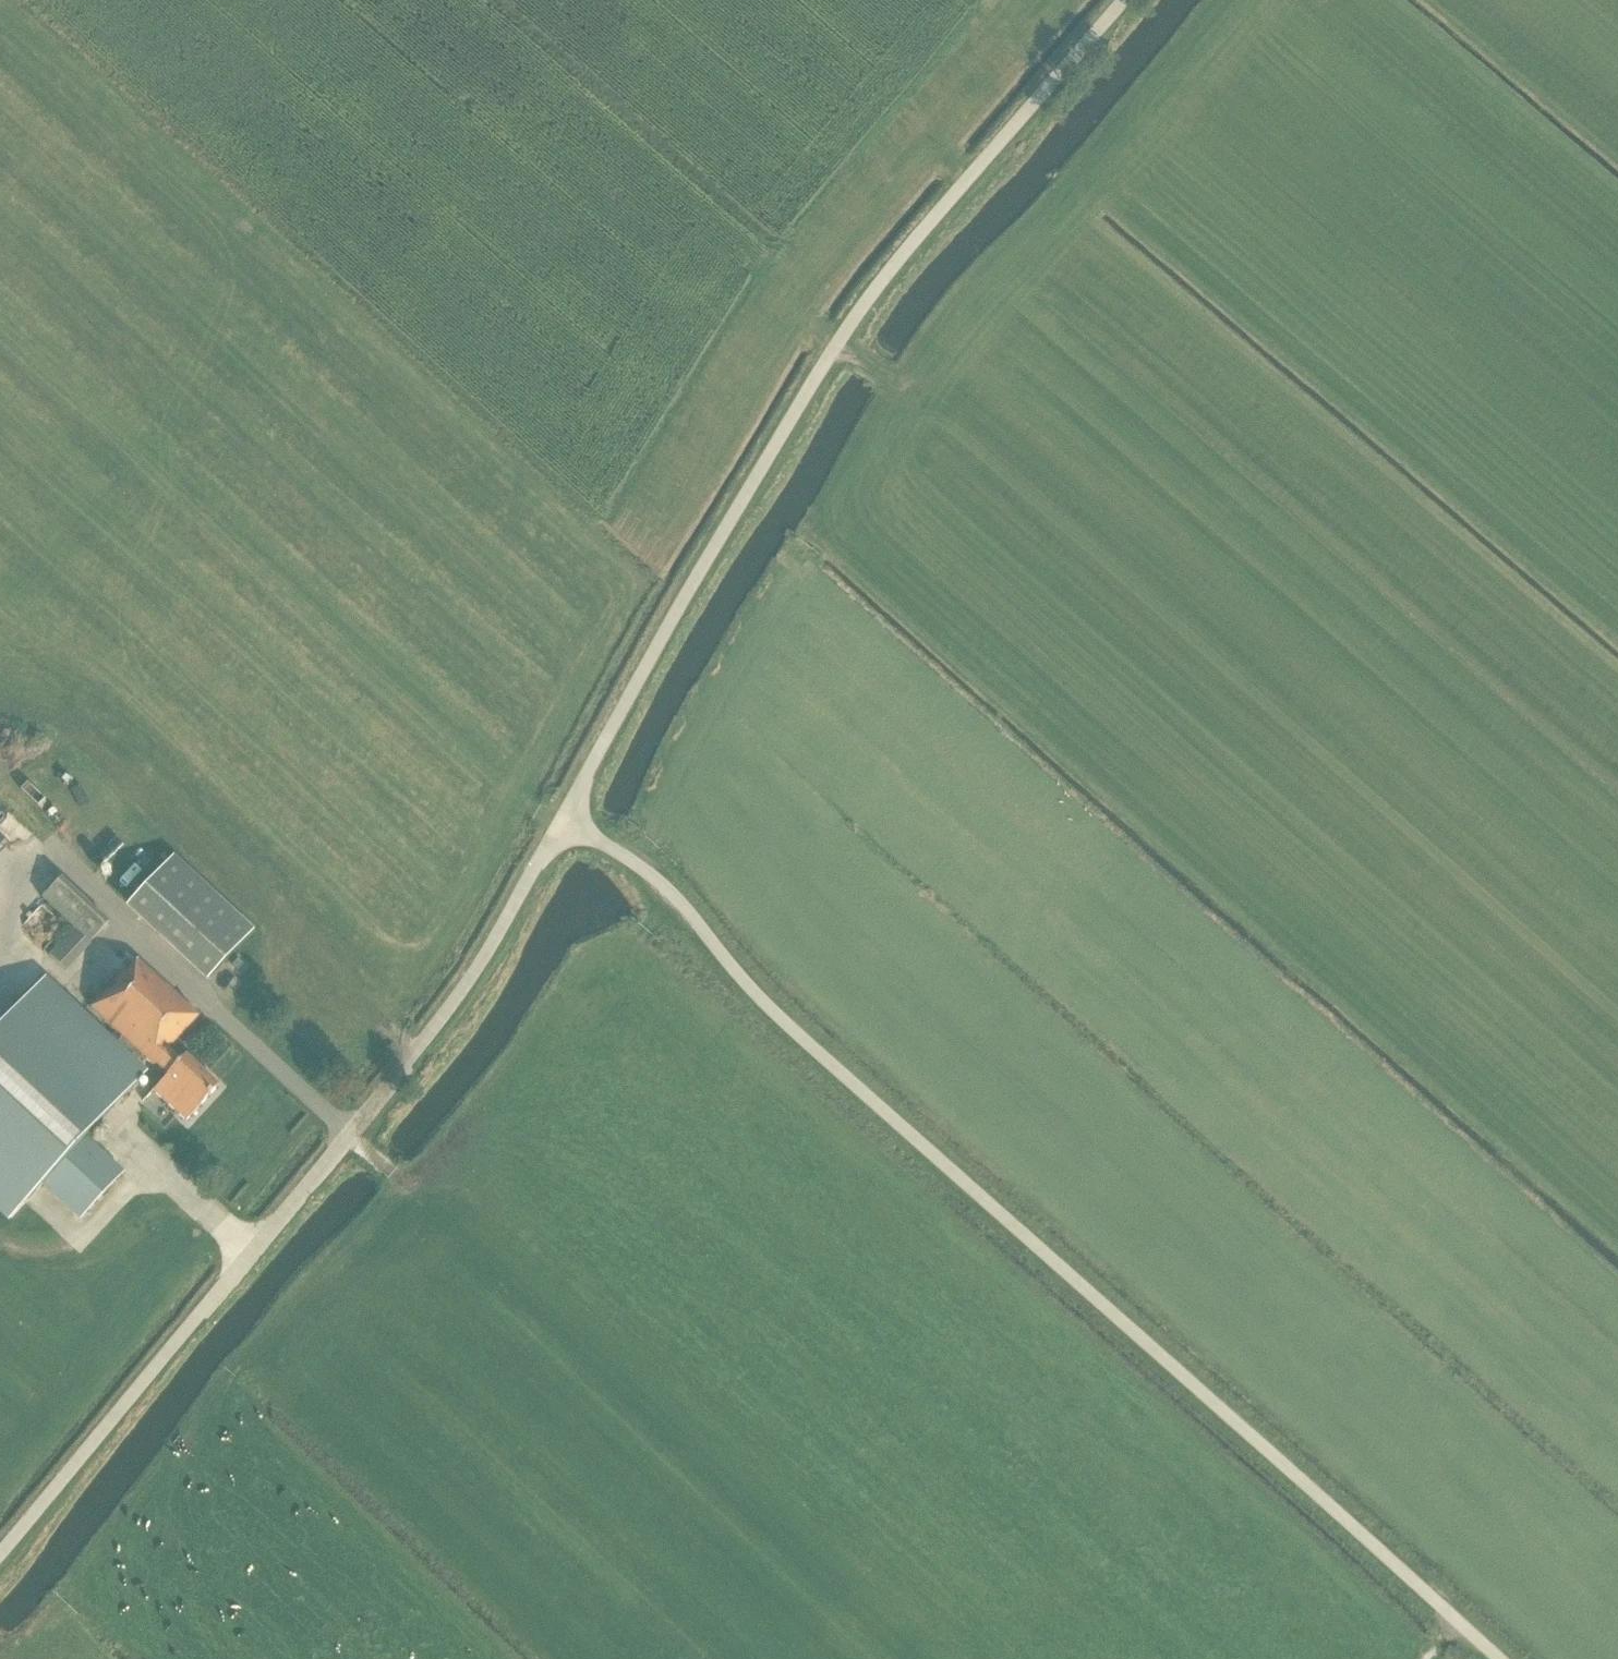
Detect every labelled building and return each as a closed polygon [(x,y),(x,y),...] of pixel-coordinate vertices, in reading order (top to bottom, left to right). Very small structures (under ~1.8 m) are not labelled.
[(21,839),(0,811),(0,855),(21,839)] [(97,866),(117,887),(146,860),(127,839),(97,866)] [(255,931),(173,855),(124,909),(206,984),(255,931)] [(109,923),(61,879),(41,899),(73,928),(49,955),(66,971),(91,944),(90,943),(109,923)] [(58,934),(59,927),(58,920),(53,915),(47,911),(40,911),(33,915),(29,920),(27,927),(29,934),(33,940),(40,943),(47,943),(53,940),(58,934)] [(168,1050),(199,1017),(126,950),(105,973),(115,982),(91,1008),(122,1037),(113,1047),(43,982),(0,1028),(0,1088),(71,1154),(144,1075),(133,1065),(142,1056),(153,1066),(155,1064),(168,1050)] [(168,1050),(155,1064),(168,1075),(153,1091),(186,1122),(218,1087),(185,1056),(180,1061),(168,1050)] [(105,1192),(121,1175),(121,1110),(109,1123),(109,1131),(52,1190),(81,1218),(100,1198),(112,1198),(105,1192)]
